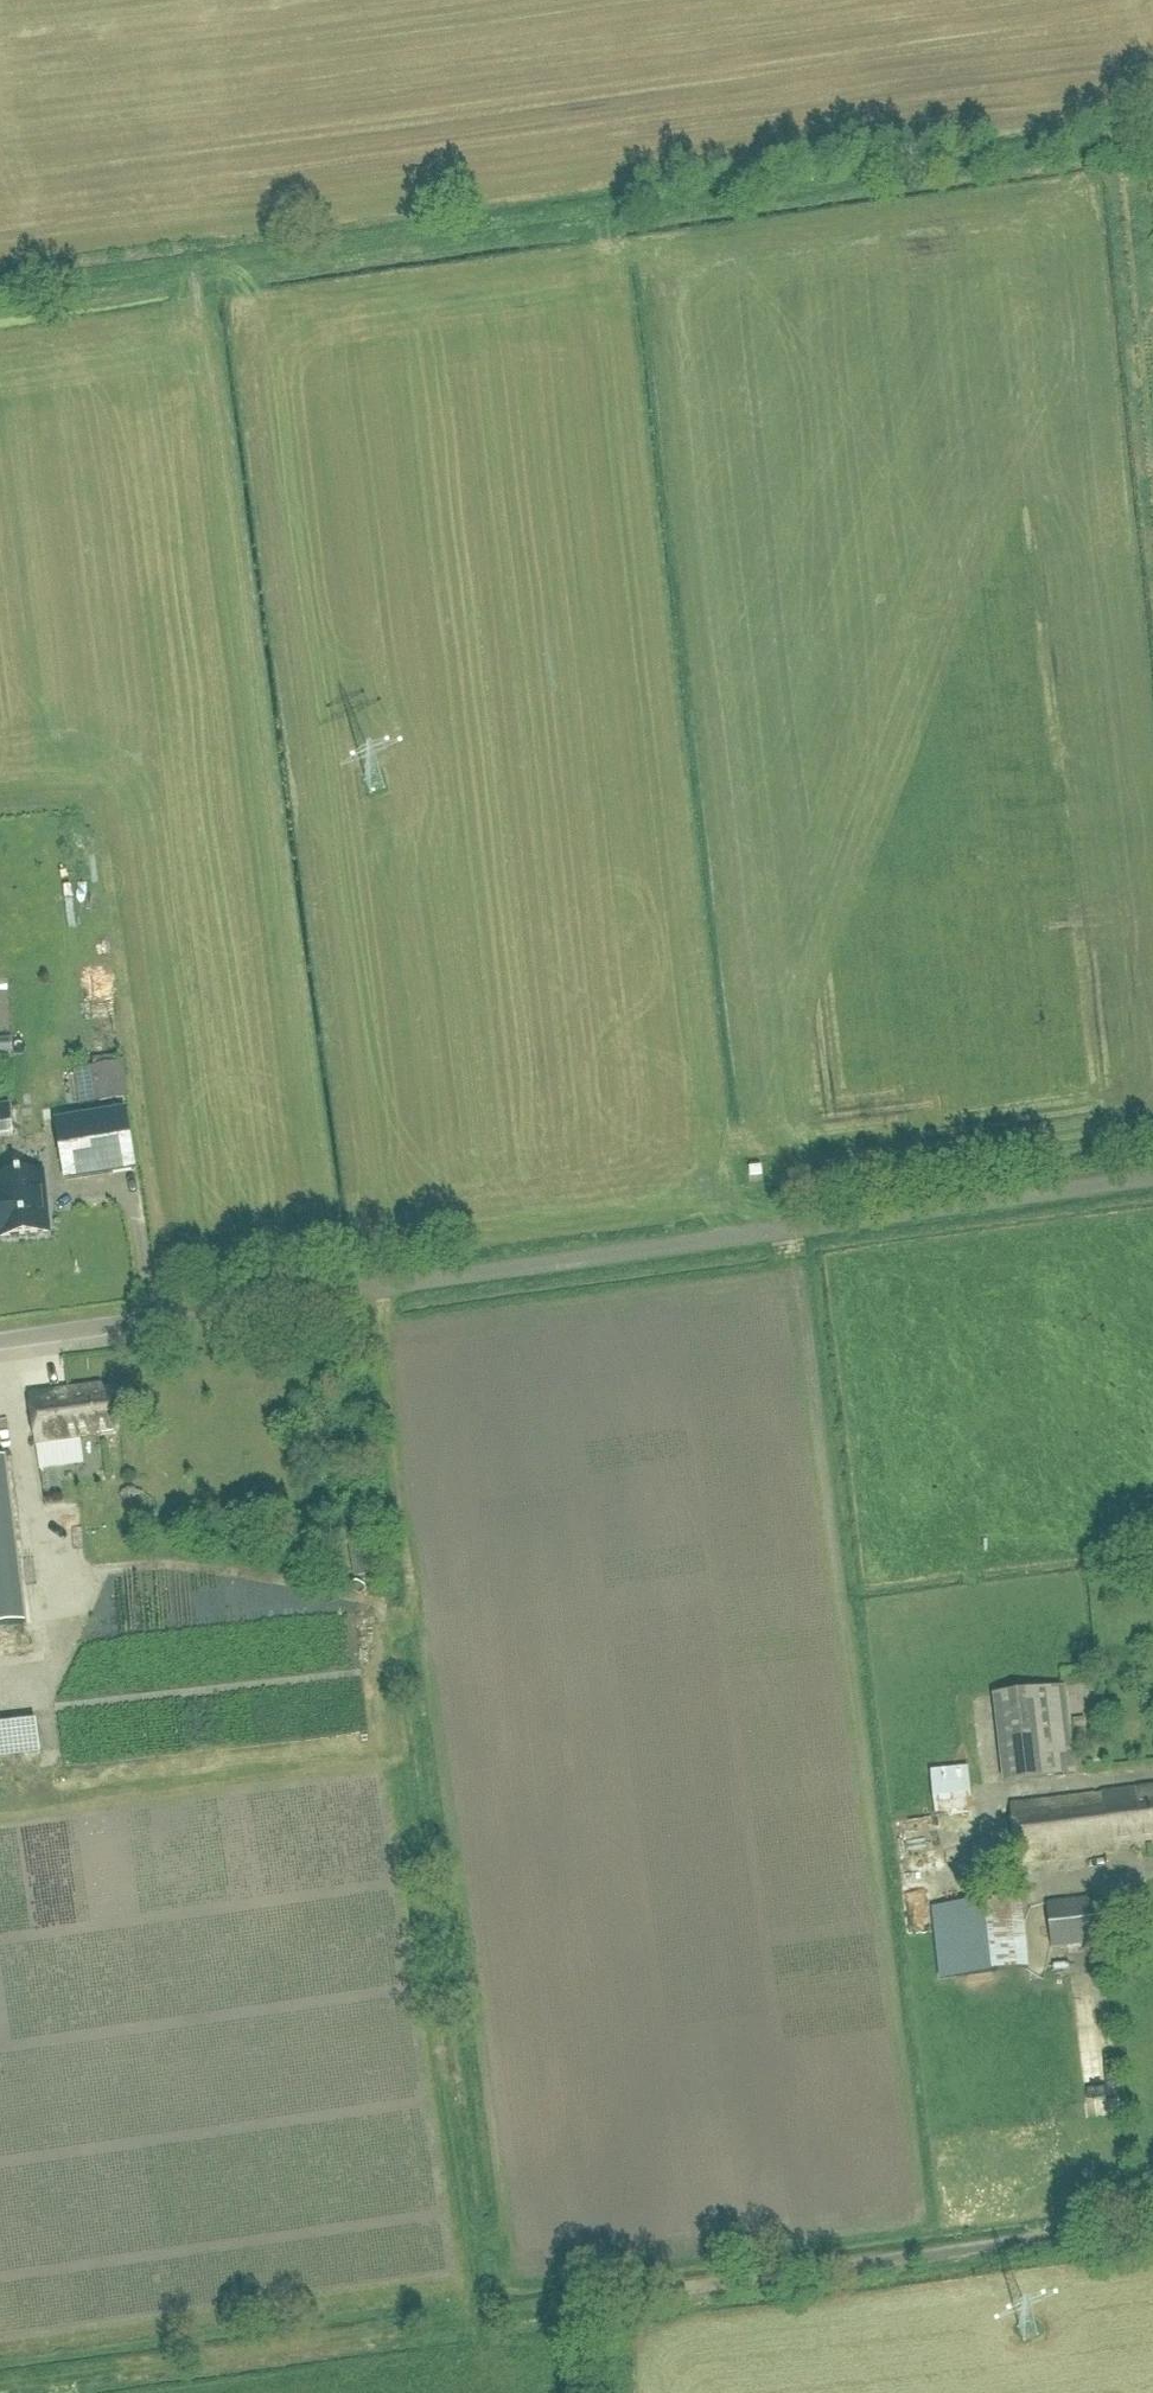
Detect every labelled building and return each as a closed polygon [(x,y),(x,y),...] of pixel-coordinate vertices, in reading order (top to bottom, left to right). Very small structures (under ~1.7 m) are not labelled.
[(124,1099),(118,1064),(94,1068),(100,1103),(124,1099)] [(129,1135),(58,1143),(63,1191),(134,1184),(129,1135)] [(750,1169),(750,1176),(762,1175),(762,1168),(750,1169)] [(1,1236),(1,1238),(48,1233),(42,1174),(22,1176),(22,1173),(15,1174),(16,1176),(0,1178),(0,1236),(1,1236)] [(103,1387),(29,1397),(37,1447),(81,1441),(80,1437),(120,1431),(116,1391),(103,1393),(103,1387)] [(72,1490),(88,1489),(85,1443),(69,1444),(72,1490)] [(0,1459),(0,1627),(26,1623),(6,1458),(0,1459)] [(1005,1783),(1076,1774),(1066,1687),(995,1695),(1005,1783)] [(935,1815),(975,1810),(969,1768),(931,1772),(935,1815)] [(1152,1841),(1152,1797),(1139,1799),(1138,1790),(1011,1805),(1018,1864),(1075,1861),(1075,1860),(1121,1852),(1120,1846),(1152,1841)] [(1052,1950),(1107,1944),(1100,1897),(1046,1903),(1052,1950)] [(940,1981),(1029,1971),(1021,1898),(933,1909),(940,1981)]
